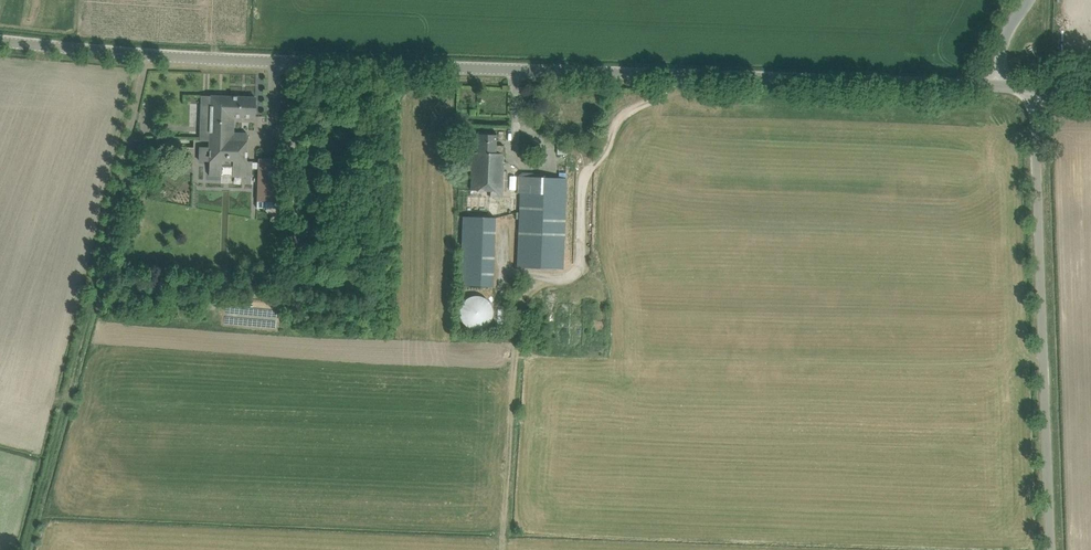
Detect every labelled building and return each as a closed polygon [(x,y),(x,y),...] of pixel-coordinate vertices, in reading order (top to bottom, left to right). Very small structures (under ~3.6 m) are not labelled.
[(216,141),(213,141),(213,147),(200,147),(199,161),(209,162),(209,175),(221,176),(222,166),(232,166),(232,176),(251,177),(252,168),(252,163),(252,161),(246,161),(247,148),(242,148),(242,142),(247,142),(247,133),(230,133),(231,117),(255,118),(256,97),(226,96),(225,128),(217,127),(216,141)] [(200,141),(213,141),(216,141),(217,127),(225,128),(226,96),(210,96),(201,96),(200,127),(204,127),(204,132),(200,132),(200,141)] [(473,131),(472,142),(470,191),(489,192),(489,197),(501,198),(504,157),(504,146),(495,145),(496,135),(488,134),(488,132),(473,131)] [(258,169),(257,201),(257,208),(258,208),(258,201),(280,202),(280,209),(281,209),(281,202),(283,159),(258,158),(258,163),(252,163),(252,168),(258,169)] [(566,179),(521,177),(518,267),(562,269),(566,179)] [(462,216),(460,285),(492,286),(495,217),(462,216)] [(470,295),(461,321),(485,329),(493,303),(470,295)]
